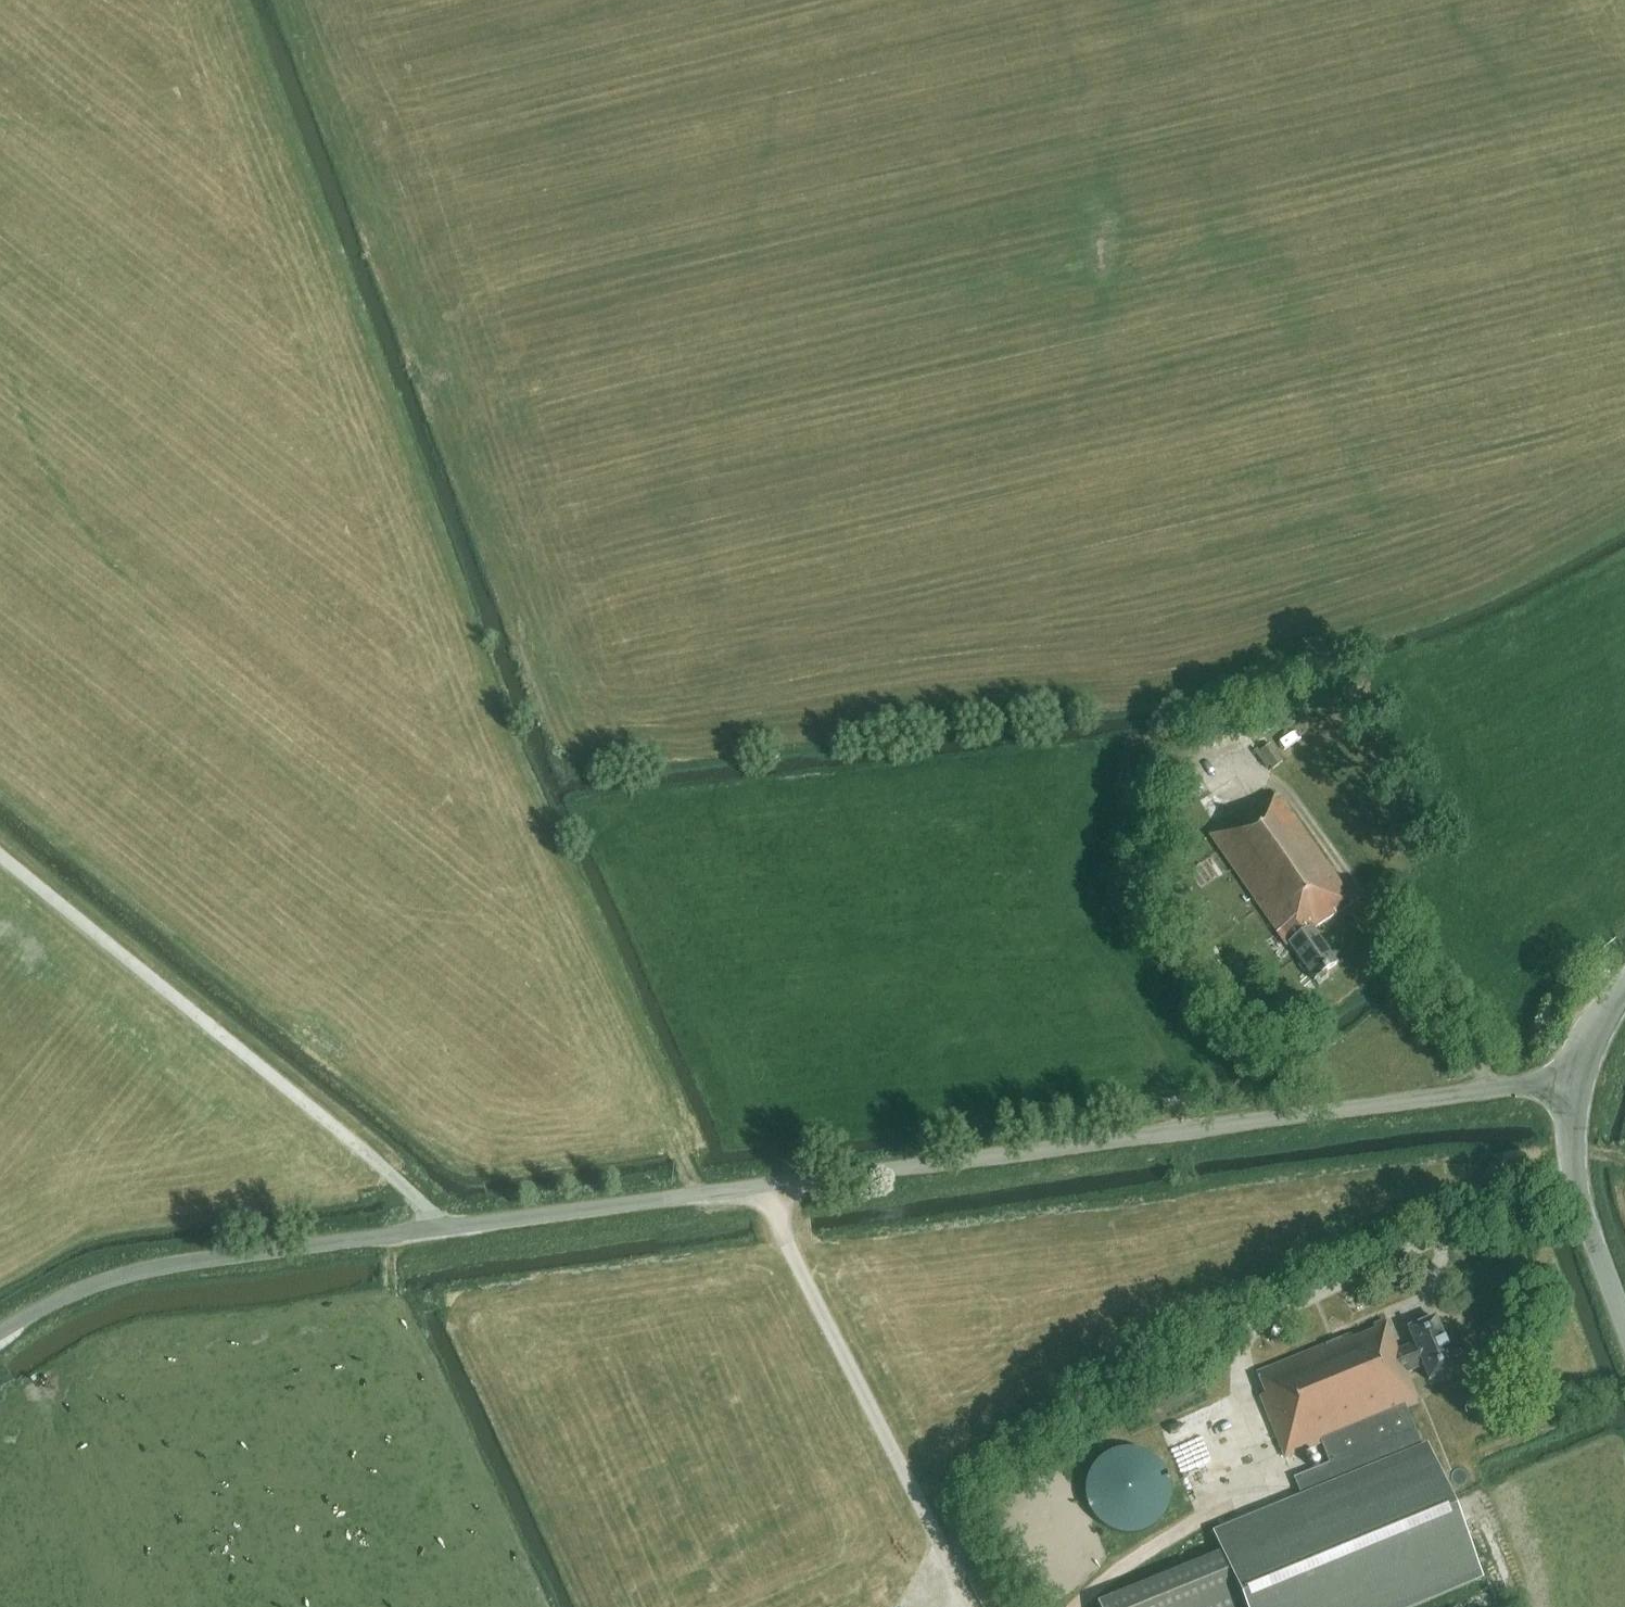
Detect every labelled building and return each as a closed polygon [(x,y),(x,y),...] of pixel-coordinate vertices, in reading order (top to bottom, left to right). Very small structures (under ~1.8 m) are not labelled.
[(1260,751),(1272,769),(1282,762),(1271,744),(1260,751)] [(1290,945),(1289,945),(1314,980),(1336,964),(1312,930),(1353,903),(1278,795),(1260,808),(1258,804),(1210,837),(1278,934),(1281,932),(1290,945)] [(1481,1579),(1460,1527),(1424,1440),(1420,1442),(1406,1408),(1418,1403),(1406,1373),(1423,1366),(1429,1381),(1456,1370),(1435,1318),(1408,1329),(1414,1344),(1397,1351),(1385,1321),(1256,1374),(1264,1394),(1260,1396),(1285,1457),(1355,1429),(1364,1450),(1293,1479),(1300,1496),(1212,1533),(1220,1554),(1242,1606),(1413,1606),(1481,1579)] [(1205,1360),(1223,1352),(1218,1341),(1200,1349),(1205,1360)] [(1093,1467),(1090,1472),(1088,1478),(1086,1484),(1085,1490),(1086,1498),(1087,1505),(1090,1512),(1094,1518),(1099,1524),(1105,1528),(1111,1532),(1117,1534),(1124,1535),(1130,1535),(1136,1534),(1142,1533),(1148,1530),(1154,1526),(1159,1521),(1164,1515),(1167,1509),(1170,1502),(1171,1494),(1170,1487),(1169,1480),(1167,1475),(1164,1469),(1161,1465),(1156,1460),(1151,1456),(1145,1453),(1138,1450),(1130,1449),(1122,1450),(1115,1451),(1108,1454),(1102,1458),(1097,1462),(1093,1467)] [(1220,1554),(1098,1605),(1099,1606),(1242,1606),(1220,1554)]
